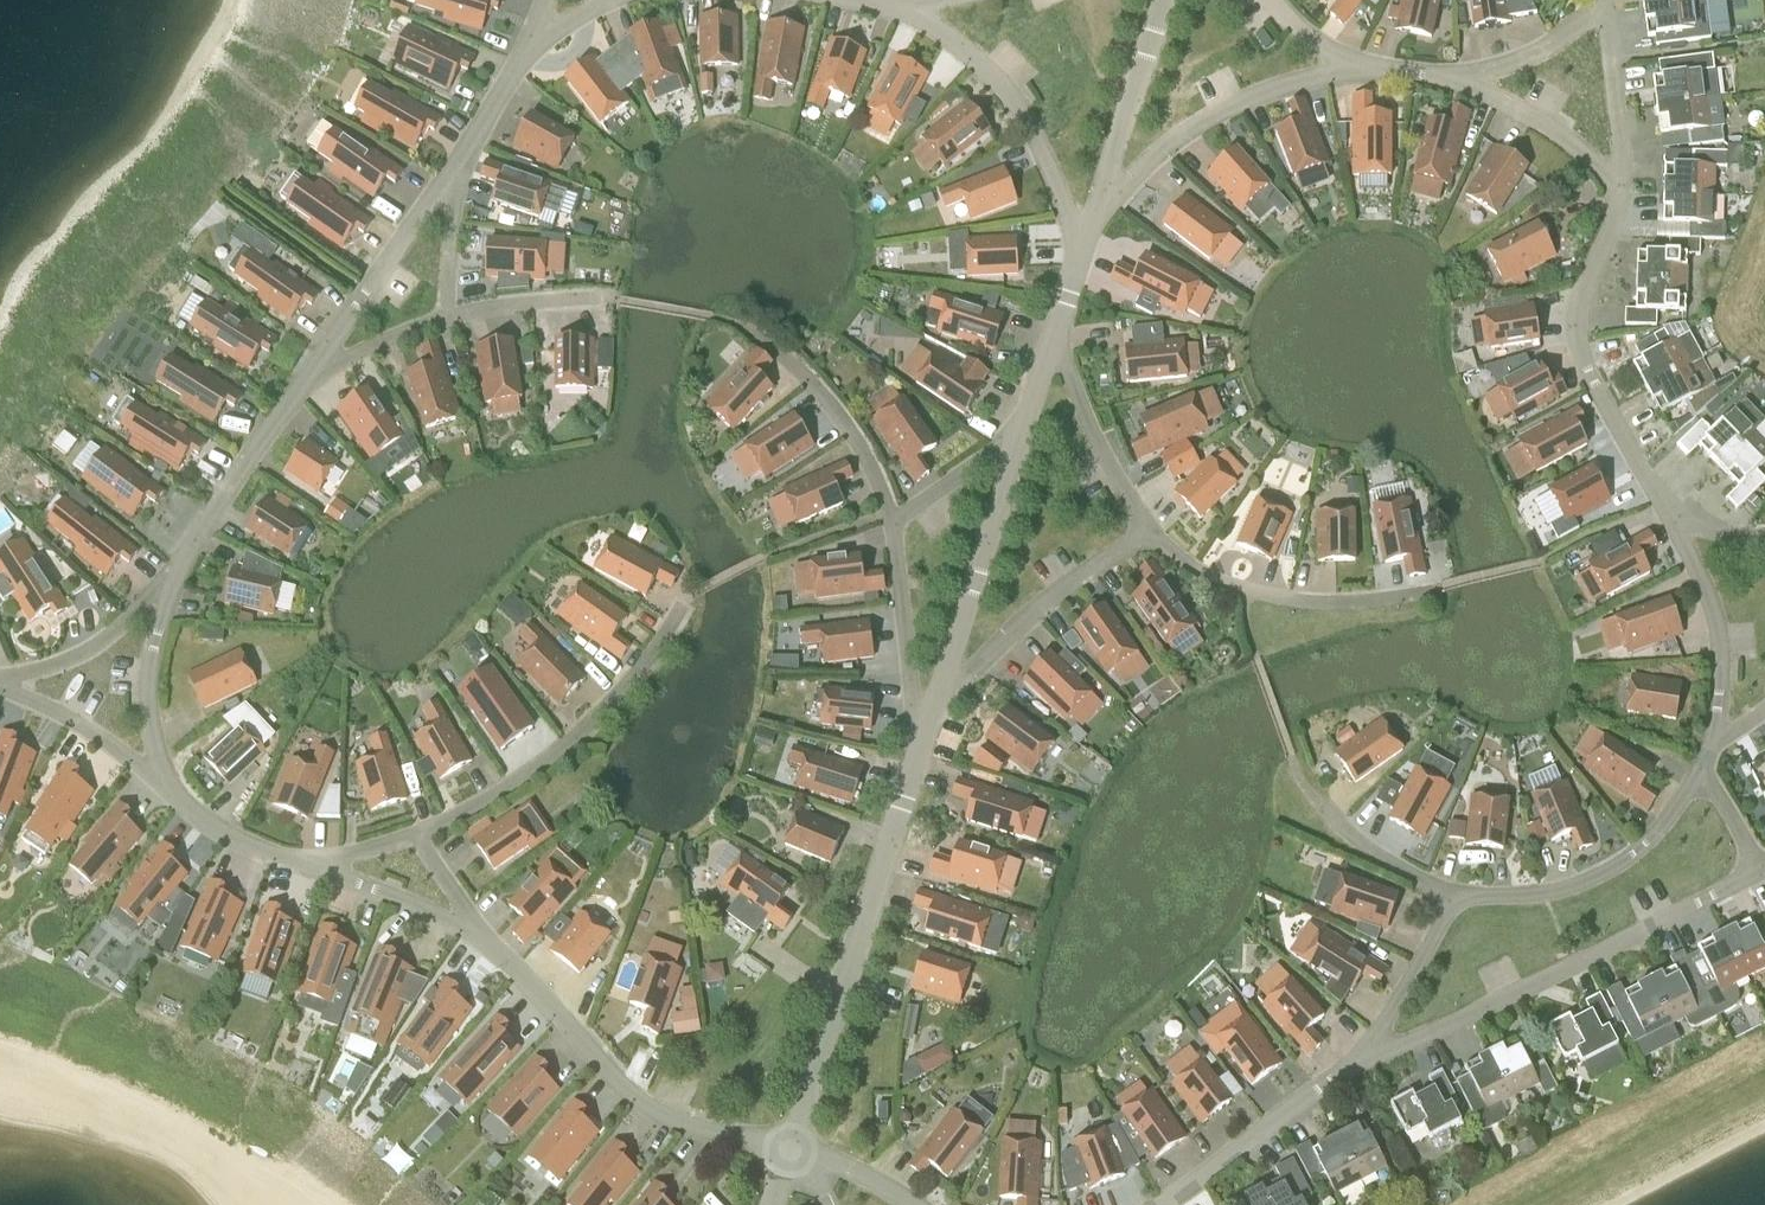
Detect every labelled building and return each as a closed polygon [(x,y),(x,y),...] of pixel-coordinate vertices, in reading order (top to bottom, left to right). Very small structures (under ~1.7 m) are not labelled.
[(500,0),(407,0),(407,1),(416,4),(416,5),(445,14),(444,19),(481,30),(488,7),(497,10),(500,0)] [(1347,4),(1344,8),(1339,8),(1332,17),(1342,25),(1362,0),(1342,0),(1347,4)] [(1439,0),(1402,0),(1400,9),(1391,7),(1388,19),(1397,20),(1395,29),(1431,37),(1439,0)] [(1511,22),(1508,0),(1471,0),(1475,28),(1511,22)] [(1695,3),(1695,0),(1645,0),(1646,9),(1695,3)] [(1695,3),(1646,9),(1650,38),(1657,37),(1658,47),(1682,43),(1694,42),(1713,39),(1708,1),(1695,3)] [(701,66),(738,65),(737,17),(700,17),(701,66)] [(647,88),(681,75),(661,22),(627,35),(647,88)] [(793,86),(804,30),(767,23),(754,98),(769,100),(773,82),(793,86)] [(435,39),(408,27),(392,61),(449,88),(459,67),(468,71),(474,58),(456,49),(459,43),(438,33),(435,39)] [(849,98),(866,52),(831,40),(808,103),(822,109),(829,91),(849,98)] [(1659,107),(1708,101),(1705,74),(1717,72),(1715,56),(1660,63),(1662,77),(1655,78),(1659,107)] [(595,57),(566,79),(601,124),(630,102),(595,57)] [(895,58),(868,108),(900,125),(927,75),(895,58)] [(713,94),(713,75),(701,75),(701,94),(713,94)] [(434,131),(441,118),(395,92),(392,96),(370,83),(355,108),(366,114),(360,123),(377,132),(380,127),(414,147),(426,126),(434,131)] [(961,97),(955,90),(944,99),(950,106),(961,97)] [(1392,176),(1392,165),(1393,115),(1370,116),(1370,96),(1356,96),(1356,110),(1356,113),(1356,165),(1356,176),(1392,176)] [(1278,131),(1296,176),(1331,162),(1306,99),(1285,107),(1292,125),(1278,131)] [(1724,128),(1712,130),(1708,101),(1659,107),(1663,137),(1689,133),(1691,148),(1726,143),(1724,128)] [(945,166),(990,131),(967,102),(922,137),(945,166)] [(1451,185),(1472,112),(1458,109),(1453,127),(1431,121),(1416,175),(1451,185)] [(556,170),(574,138),(532,114),(514,146),(556,170)] [(395,183),(403,172),(359,141),(357,145),(335,130),(319,153),(344,171),(341,174),(373,197),(387,178),(395,183)] [(1530,168),(1499,147),(1467,195),(1498,215),(1530,168)] [(1210,173),(1243,209),(1270,184),(1238,148),(1210,173)] [(1666,195),(1716,197),(1717,168),(1729,168),(1729,153),(1694,152),(1693,167),(1667,166),(1666,195)] [(539,217),(542,210),(559,216),(568,188),(505,167),(493,202),(539,217)] [(1017,202),(1003,168),(939,192),(946,208),(964,201),(971,220),(1017,202)] [(363,233),(371,222),(330,193),(332,190),(320,181),(315,188),(296,174),(280,197),(288,202),(287,203),(312,221),(310,225),(342,247),(355,228),(363,233)] [(1290,207),(1277,192),(1267,201),(1280,216),(1290,207)] [(931,194),(921,198),(925,208),(935,204),(931,194)] [(1211,259),(1233,230),(1188,195),(1166,224),(1211,259)] [(1696,240),(1702,240),(1725,241),(1725,224),(1715,224),(1716,197),(1666,195),(1665,225),(1697,225),(1696,240)] [(924,208),(920,199),(909,203),(913,212),(924,208)] [(1523,274),(1556,256),(1539,224),(1489,250),(1506,283),(1510,280),(1515,289),(1528,282),(1523,274)] [(969,276),(1017,274),(1016,237),(967,239),(969,276)] [(1627,310),(1627,326),(1658,326),(1659,312),(1688,313),(1689,256),(1702,256),(1702,240),(1696,240),(1671,239),(1671,254),(1639,253),(1638,310),(1627,310)] [(489,240),(487,277),(499,277),(498,292),(529,289),(530,279),(544,280),(544,274),(546,245),(546,243),(489,240)] [(311,306),(320,294),(276,263),(273,267),(244,246),(229,269),(236,274),(236,275),(261,293),(258,297),(290,319),(304,300),(311,306)] [(1174,309),(1191,276),(1148,254),(1131,287),(1174,309)] [(218,301),(222,294),(214,289),(210,296),(218,301)] [(996,310),(1000,296),(987,292),(982,306),(996,310)] [(192,325),(192,326),(218,343),(215,347),(248,367),(261,347),(269,352),(277,340),(240,318),(244,311),(228,302),(222,312),(207,302),(192,293),(178,316),(192,325)] [(992,350),(1003,315),(935,293),(930,308),(944,312),(937,332),(992,350)] [(1493,349),(1541,341),(1535,305),(1487,312),(1488,318),(1470,321),(1474,349),(1492,346),(1493,349)] [(1662,349),(1635,364),(1648,390),(1692,366),(1704,360),(1690,334),(1673,343),(1666,330),(1655,336),(1662,349)] [(1131,382),(1188,376),(1184,339),(1127,345),(1131,382)] [(593,388),(593,340),(556,340),(556,388),(593,388)] [(485,403),(522,397),(513,341),(477,347),(485,403)] [(612,341),(598,341),(598,369),(612,369),(612,341)] [(426,428),(461,417),(437,343),(422,348),(428,368),(408,374),(426,428)] [(520,350),(523,367),(535,365),(532,348),(520,350)] [(755,374),(768,360),(757,350),(706,406),(733,431),(772,389),(755,374)] [(1471,351),(1453,357),(1459,375),(1477,369),(1471,351)] [(916,383),(963,414),(984,384),(980,381),(986,371),(969,359),(962,369),(936,352),(916,383)] [(234,407),(242,395),(197,366),(194,370),(172,356),(157,380),(183,397),(181,401),(214,422),(226,402),(234,407)] [(1551,381),(1541,364),(1498,387),(1516,419),(1559,397),(1558,395),(1566,390),(1559,377),(1551,381)] [(1692,366),(1648,390),(1662,416),(1686,403),(1691,412),(1722,396),(1717,386),(1706,391),(1692,366)] [(391,422),(368,389),(338,410),(372,460),(412,433),(402,414),(391,422)] [(1138,459),(1209,429),(1194,395),(1142,417),(1151,438),(1133,446),(1138,459)] [(198,454),(206,442),(161,414),(158,418),(128,399),(114,422),(122,427),(121,428),(147,445),(144,448),(177,469),(190,449),(198,454)] [(918,458),(936,445),(903,399),(873,420),(917,482),(929,474),(918,458)] [(1687,455),(1699,444),(1719,464),(1764,420),(1744,399),(1712,430),(1702,419),(1676,444),(1687,455)] [(1587,422),(1580,409),(1571,414),(1570,413),(1520,440),(1538,472),(1588,445),(1578,427),(1587,422)] [(1673,438),(1694,418),(1691,414),(1667,428),(1673,438)] [(765,477),(813,446),(793,415),(745,446),(765,477)] [(1120,421),(1127,441),(1139,437),(1131,417),(1120,421)] [(1756,468),(1764,460),(1764,420),(1719,464),(1739,485),(1726,498),(1736,508),(1764,480),(1764,477),(1756,468)] [(318,492),(338,461),(307,441),(287,472),(318,492)] [(1163,459),(1169,469),(1193,453),(1186,443),(1163,459)] [(105,448),(103,450),(84,476),(83,478),(133,516),(147,497),(155,503),(163,491),(105,448)] [(1193,453),(1169,469),(1176,479),(1200,463),(1193,453)] [(1201,518),(1236,484),(1210,458),(1175,492),(1201,518)] [(840,483),(855,476),(849,460),(783,490),(798,523),(843,503),(832,480),(837,477),(840,483)] [(164,474),(168,467),(158,461),(154,468),(164,474)] [(1550,490),(1568,522),(1611,499),(1593,467),(1550,490)] [(152,478),(159,483),(164,477),(157,472),(152,478)] [(1371,499),(1402,496),(1401,487),(1370,490),(1371,499)] [(85,512),(91,504),(78,494),(72,501),(85,512)] [(308,524),(288,511),(293,502),(281,494),(275,502),(267,497),(247,528),(288,555),(308,524)] [(1410,577),(1425,574),(1411,499),(1374,507),(1386,562),(1411,557),(1412,562),(1408,567),(1410,577)] [(129,563),(138,551),(96,518),(93,522),(65,500),(48,521),(56,527),(55,528),(79,547),(76,551),(106,575),(121,557),(129,563)] [(347,509),(335,500),(324,516),(337,524),(347,509)] [(1238,545),(1272,559),(1291,514),(1257,500),(1238,545)] [(1319,561),(1355,560),(1355,511),(1318,512),(1319,561)] [(1568,522),(1553,530),(1556,535),(1558,539),(1579,528),(1574,519),(1568,522)] [(1626,541),(1620,531),(1611,536),(1617,546),(1626,541)] [(1657,546),(1650,532),(1590,564),(1608,596),(1651,573),(1638,550),(1642,548),(1649,550),(1657,546)] [(675,590),(683,575),(612,537),(595,570),(645,597),(657,574),(662,576),(660,581),(675,590)] [(1284,556),(1295,558),(1297,545),(1286,543),(1284,556)] [(1,575),(0,576),(0,595),(4,601),(14,595),(31,621),(51,608),(56,616),(68,608),(28,548),(0,566),(0,574),(1,575)] [(869,581),(863,581),(860,556),(812,562),(817,598),(863,592),(877,591),(884,590),(881,573),(868,575),(869,581)] [(1198,623),(1153,561),(1141,570),(1152,586),(1135,598),(1167,644),(1198,623)] [(273,614),(281,578),(234,567),(226,603),(273,614)] [(611,639),(627,618),(580,585),(559,615),(624,662),(633,648),(619,638),(616,643),(611,639)] [(863,592),(865,605),(879,603),(877,591),(863,592)] [(514,617),(522,624),(531,614),(524,607),(512,596),(499,609),(511,620),(514,617)] [(1683,634),(1671,600),(1617,618),(1629,653),(1683,634)] [(1075,626),(1108,673),(1138,652),(1105,605),(1075,626)] [(239,614),(238,625),(253,626),(253,618),(239,614)] [(873,657),(868,620),(801,629),(803,646),(822,644),(824,663),(873,657)] [(559,704),(585,678),(531,624),(520,635),(534,648),(518,663),(559,704)] [(223,631),(202,630),(202,641),(222,642),(223,631)] [(1141,635),(1158,659),(1165,654),(1148,630),(1141,635)] [(1062,639),(1071,652),(1082,644),(1073,631),(1062,639)] [(469,635),(447,652),(462,671),(484,653),(469,635)] [(256,683),(249,669),(240,650),(189,675),(205,708),(256,683)] [(1025,679),(1066,719),(1092,692),(1078,679),(1086,671),(1065,651),(1057,659),(1051,653),(1025,679)] [(853,665),(843,666),(843,674),(854,673),(853,665)] [(491,671),(460,693),(501,751),(532,729),(491,671)] [(1676,720),(1682,684),(1634,676),(1628,712),(1676,720)] [(870,730),(874,693),(826,688),(821,724),(844,727),(862,729),(870,730)] [(440,779),(472,760),(437,701),(423,709),(433,727),(415,737),(440,779)] [(1032,771),(1055,742),(1009,707),(987,737),(1032,771)] [(1335,752),(1356,782),(1403,750),(1382,720),(1335,752)] [(229,784),(265,750),(239,724),(204,757),(229,784)] [(860,744),(862,729),(844,727),(842,741),(860,744)] [(753,743),(769,748),(774,733),(758,728),(753,743)] [(1076,728),(1069,734),(1079,744),(1086,738),(1076,728)] [(1349,728),(1335,737),(1341,746),(1355,737),(1349,728)] [(3,731),(0,739),(0,815),(6,817),(17,789),(21,790),(35,754),(13,745),(16,736),(3,731)] [(371,810),(406,799),(386,734),(371,739),(377,757),(357,764),(371,810)] [(1656,799),(1641,788),(1653,769),(1606,737),(1586,768),(1648,810),(1656,799)] [(273,804),(307,817),(334,752),(318,746),(310,766),(291,759),(273,804)] [(851,803),(862,768),(794,747),(789,762),(803,766),(797,786),(851,803)] [(973,764),(995,775),(1005,762),(985,747),(973,764)] [(1764,796),(1764,760),(1750,768),(1764,796)] [(42,810),(27,831),(28,832),(23,840),(45,855),(57,838),(67,844),(78,827),(72,823),(93,791),(73,778),(78,770),(67,762),(37,807),(42,810)] [(1390,819),(1422,837),(1450,787),(1418,769),(1406,790),(1389,780),(1377,801),(1395,811),(1390,819)] [(1022,837),(1033,802),(959,778),(954,795),(973,801),(967,820),(1022,837)] [(1549,835),(1552,842),(1573,833),(1580,850),(1593,845),(1567,782),(1533,797),(1549,835)] [(340,817),(340,787),(330,787),(318,817),(340,817)] [(1467,844),(1503,849),(1504,842),(1509,800),(1473,796),(1467,844)] [(119,802),(84,843),(87,846),(70,865),(92,884),(112,861),(116,864),(141,834),(124,819),(130,812),(119,802)] [(830,863),(844,829),(799,810),(785,844),(830,863)] [(494,870),(534,842),(513,812),(473,840),(494,870)] [(1451,823),(1449,838),(1463,840),(1465,825),(1451,823)] [(947,864),(948,859),(936,855),(931,871),(995,891),(1006,856),(960,841),(952,866),(947,864)] [(174,851),(163,842),(129,884),(133,887),(117,907),(139,925),(158,901),(162,904),(187,874),(168,859),(174,851)] [(698,867),(697,853),(686,854),(687,868),(698,867)] [(789,889),(762,870),(764,867),(748,855),(746,858),(743,856),(721,885),(783,930),(791,919),(776,907),(789,889)] [(524,944),(575,888),(547,863),(509,906),(526,921),(513,935),(524,944)] [(1332,911),(1386,929),(1398,894),(1344,876),(1332,911)] [(224,886),(211,880),(182,946),(217,962),(242,904),(220,895),(224,886)] [(916,903),(933,909),(926,930),(980,948),(991,913),(920,890),(916,903)] [(278,985),(299,926),(277,917),(280,909),(267,904),(242,972),(278,985)] [(579,973),(609,935),(580,912),(550,950),(579,973)] [(1747,976),(1764,967),(1764,948),(1750,919),(1724,932),(1747,976)] [(185,926),(173,920),(166,935),(178,940),(185,926)] [(337,929),(323,924),(298,993),(303,994),(300,1002),(303,1007),(308,1010),(317,1013),(322,1014),(327,1012),(330,1004),(334,1005),(356,946),(333,938),(337,929)] [(1377,943),(1380,931),(1359,924),(1356,933),(1377,943)] [(1324,929),(1322,931),(1304,960),(1352,991),(1366,969),(1369,971),(1370,976),(1380,982),(1388,970),(1372,960),(1324,929)] [(1734,983),(1747,976),(1724,932),(1698,945),(1700,949),(1687,956),(1717,1014),(1732,1007),(1736,1004),(1738,1000),(1739,995),(1737,990),(1734,983)] [(355,1014),(390,1028),(414,970),(392,961),(395,952),(382,947),(355,1014)] [(1717,1014),(1687,956),(1684,950),(1671,956),(1675,966),(1650,979),(1673,1023),(1686,1016),(1690,1024),(1696,1025),(1717,1014)] [(912,988),(959,1003),(970,968),(924,953),(912,988)] [(658,1034),(680,970),(646,958),(629,1003),(651,1011),(649,1014),(645,1016),(641,1028),(658,1034)] [(710,985),(726,982),(725,974),(715,968),(707,969),(710,985)] [(434,1060),(471,1009),(452,995),(457,987),(446,979),(403,1037),(434,1060)] [(1264,1004),(1310,1054),(1320,1045),(1307,1030),(1324,1015),(1292,979),(1264,1004)] [(1623,1022),(1634,1043),(1673,1023),(1650,979),(1624,992),(1628,1001),(1616,1007),(1623,1022)] [(1586,1001),(1591,1012),(1574,1021),(1570,1014),(1548,1026),(1564,1058),(1577,1051),(1583,1063),(1619,1045),(1610,1028),(1623,1022),(1616,1007),(1609,1010),(1600,993),(1586,1001)] [(672,1015),(674,1035),(699,1031),(696,1012),(672,1015)] [(501,1032),(508,1025),(497,1015),(448,1068),(439,1079),(467,1104),(519,1048),(501,1032)] [(1248,1017),(1218,1039),(1252,1085),(1281,1063),(1248,1017)] [(1544,1060),(1531,1066),(1517,1038),(1491,1052),(1513,1096),(1539,1083),(1545,1094),(1558,1087),(1544,1060)] [(1469,1074),(1456,1080),(1483,1132),(1501,1123),(1504,1121),(1506,1116),(1505,1112),(1500,1103),(1513,1096),(1491,1052),(1465,1065),(1469,1074)] [(1201,1060),(1202,1061),(1208,1069),(1217,1062),(1210,1053),(1201,1060)] [(901,1087),(924,1076),(938,1070),(931,1056),(924,1055),(916,1058),(904,1064),(901,1087)] [(516,1136),(558,1089),(540,1073),(547,1066),(536,1056),(488,1110),(516,1136)] [(1202,1061),(1173,1084),(1203,1122),(1232,1100),(1202,1061)] [(1450,1067),(1453,1074),(1460,1070),(1457,1064),(1450,1067)] [(1430,1137),(1462,1121),(1452,1103),(1458,1100),(1442,1069),(1428,1076),(1435,1088),(1416,1098),(1413,1091),(1391,1102),(1407,1134),(1424,1126),(1430,1137)] [(1123,1111),(1155,1158),(1185,1137),(1153,1090),(1123,1111)] [(585,1109),(574,1100),(529,1157),(558,1180),(598,1132),(579,1117),(585,1109)] [(954,1109),(910,1165),(920,1173),(929,1162),(947,1177),(983,1132),(954,1109)] [(1067,1110),(1056,1111),(1057,1127),(1067,1126),(1067,1110)] [(897,1111),(897,1125),(911,1124),(910,1116),(904,1111),(897,1111)] [(459,1124),(449,1114),(436,1127),(446,1137),(459,1124)] [(1338,1136),(1361,1180),(1387,1166),(1364,1122),(1338,1136)] [(1370,1128),(1376,1139),(1383,1135),(1376,1124),(1370,1128)] [(1072,1143),(1089,1188),(1124,1175),(1107,1130),(1072,1143)] [(1338,1136),(1314,1148),(1310,1141),(1295,1149),(1311,1179),(1325,1172),(1335,1193),(1361,1180),(1338,1136)] [(1382,1142),(1398,1169),(1407,1164),(1391,1137),(1382,1142)] [(1041,1143),(1004,1140),(1000,1197),(1026,1199),(1026,1204),(1019,1204),(1036,1204),(1041,1143)] [(584,1185),(568,1204),(605,1204),(610,1199),(613,1202),(638,1172),(619,1157),(625,1150),(614,1141),(581,1182),(584,1185)] [(496,1155),(488,1164),(495,1171),(504,1162),(496,1155)] [(1313,1195),(1293,1158),(1275,1167),(1284,1184),(1266,1193),(1263,1186),(1234,1201),(1236,1204),(1305,1204),(1303,1200),(1313,1195)] [(660,1198),(666,1190),(654,1181),(636,1204),(669,1204),(660,1198)]
